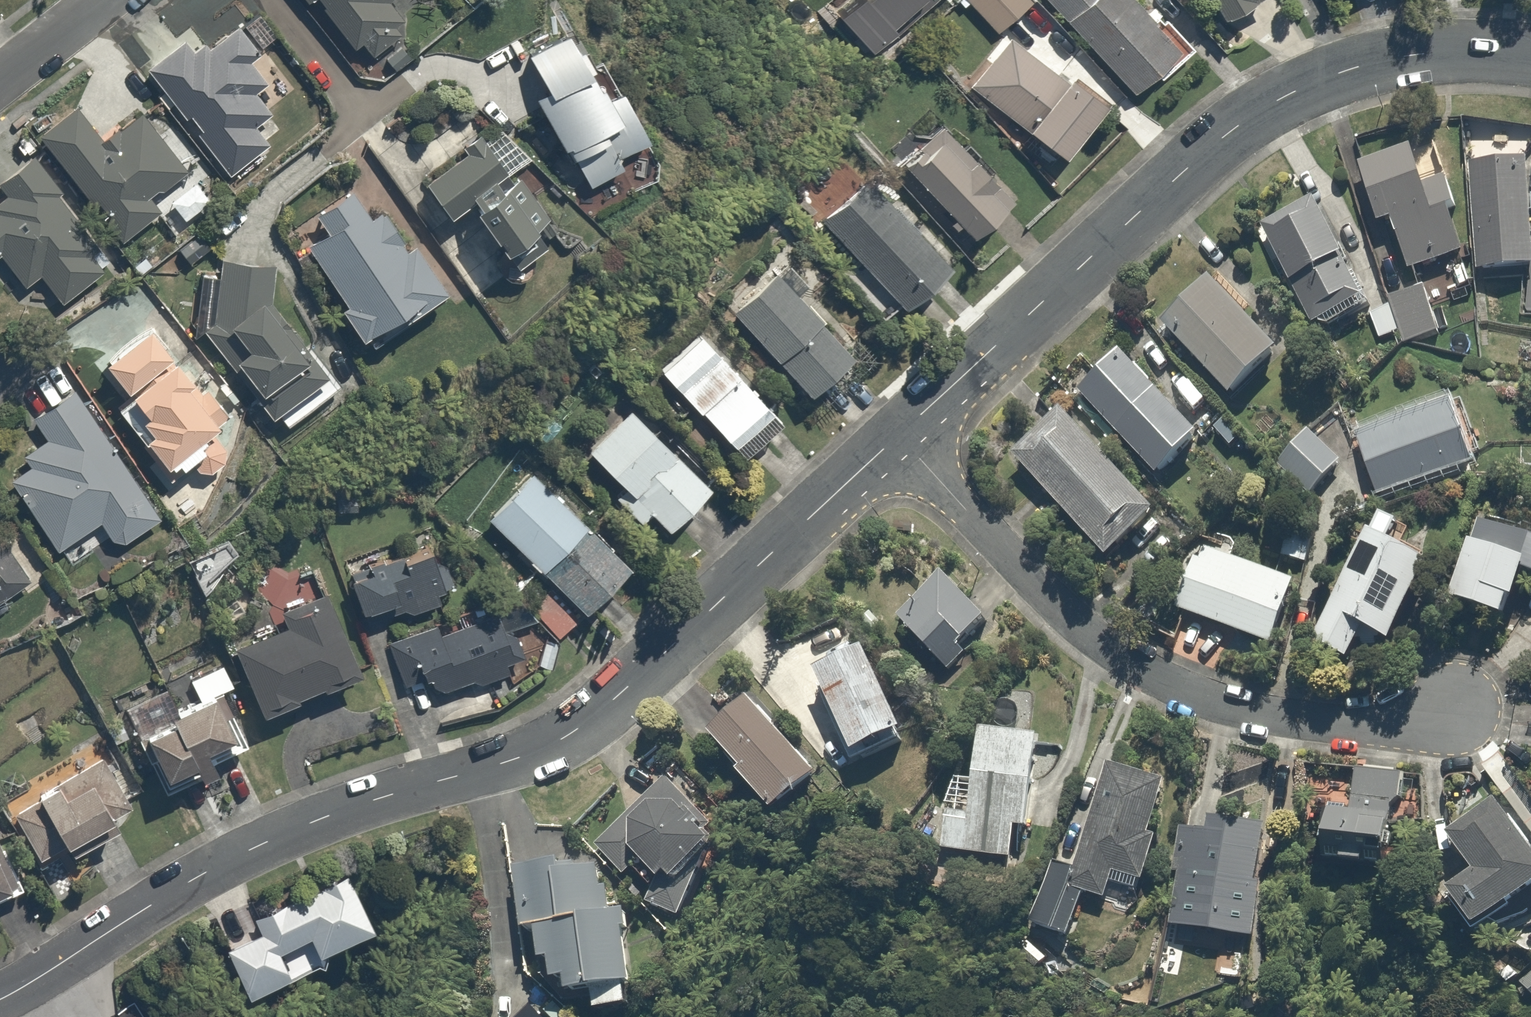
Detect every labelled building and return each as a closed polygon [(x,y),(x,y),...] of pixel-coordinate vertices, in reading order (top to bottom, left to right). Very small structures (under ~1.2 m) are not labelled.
[(339,31),(342,29),(355,47),(362,41),(370,52),(406,35),(408,15),(402,7),(412,0),(317,0),(339,31)] [(830,17),(866,56),(927,0),(849,0),(830,17)] [(987,33),(1025,0),(959,0),(987,33)] [(1153,69),(1160,76),(1189,47),(1178,36),(1142,0),(1041,0),(1132,90),(1153,69)] [(1217,14),(1243,0),(1210,0),(1217,14)] [(284,136),(265,112),(295,88),(242,22),(212,47),(193,24),(147,62),(238,174),(284,136)] [(525,53),(545,85),(530,94),(587,187),(632,159),(626,149),(650,135),(602,56),(588,64),(567,29),(525,53)] [(1000,37),(967,81),(1022,123),(1056,78),(1000,37)] [(1105,101),(1069,73),(1016,140),(1052,168),(1105,101)] [(73,106),(38,132),(117,238),(161,205),(151,191),(182,168),(141,113),(101,143),(73,106)] [(941,122),(897,169),(971,237),(1015,190),(941,122)] [(447,218),(471,203),(509,262),(563,227),(551,208),(539,216),(513,176),(488,138),(423,179),(447,218)] [(1380,221),(1390,217),(1409,273),(1461,255),(1449,220),(1458,217),(1445,178),(1427,184),(1413,144),(1360,162),(1380,221)] [(27,152),(0,173),(0,188),(6,196),(0,200),(0,257),(23,287),(39,274),(59,300),(110,262),(27,152)] [(1529,267),(1525,310),(1530,310),(1530,188),(1528,154),(1471,159),(1480,271),(1529,267)] [(854,176),(816,221),(913,301),(950,256),(854,176)] [(379,222),(362,201),(349,183),(312,212),(326,230),(304,246),(344,299),(337,304),(361,335),(368,330),(386,316),(390,322),(445,280),(441,273),(392,211),(379,222)] [(1309,203),(1260,231),(1316,326),(1364,298),(1309,203)] [(245,305),(247,296),(248,259),(219,256),(213,321),(204,328),(270,418),(277,413),(284,423),(339,382),(330,369),(269,287),(245,305)] [(854,350),(817,314),(828,302),(786,261),(774,273),(770,269),(728,312),(812,394),(854,350)] [(1214,273),(1161,324),(1232,397),(1284,347),(1214,273)] [(1392,297),(1394,303),(1367,312),(1378,342),(1405,332),(1409,342),(1442,330),(1426,285),(1392,297)] [(147,323),(103,358),(130,392),(113,405),(167,473),(188,456),(200,472),(229,449),(215,431),(237,413),(183,346),(172,354),(147,323)] [(710,334),(665,377),(743,456),(787,412),(710,334)] [(1125,350),(1079,393),(1160,478),(1206,435),(1125,350)] [(158,511),(75,387),(30,417),(45,439),(21,455),(28,467),(14,476),(59,543),(99,516),(115,540),(158,511)] [(1477,464),(1472,449),(1479,447),(1464,399),(1457,402),(1359,433),(1379,496),(1477,464)] [(587,453),(622,485),(612,496),(640,522),(650,511),(666,526),(709,481),(630,407),(587,453)] [(1066,412),(1015,459),(1105,559),(1157,512),(1066,412)] [(1311,427),(1278,458),(1328,512),(1361,481),(1311,427)] [(626,561),(529,469),(482,518),(578,610),(626,561)] [(1530,575),(1530,537),(1486,518),(1455,596),(1513,620),(1530,575)] [(1319,530),(1292,520),(1279,556),(1306,566),(1319,530)] [(1351,655),(1364,633),(1391,648),(1439,562),(1405,543),(1376,527),(1315,635),(1351,655)] [(40,583),(0,531),(0,613),(40,583)] [(338,565),(356,624),(451,594),(433,536),(338,565)] [(1205,543),(1178,606),(1271,645),(1297,583),(1205,543)] [(943,667),(993,619),(944,569),(895,616),(943,667)] [(336,680),(364,666),(323,585),(275,609),(284,626),(229,654),(266,726),(340,688),(336,680)] [(578,619),(546,590),(531,606),(563,635),(578,619)] [(408,706),(506,679),(502,664),(516,660),(503,613),(391,644),(401,683),(408,706)] [(560,641),(545,637),(536,669),(552,673),(560,641)] [(909,729),(870,648),(820,672),(859,753),(909,729)] [(167,686),(123,709),(134,730),(126,734),(153,784),(248,734),(221,684),(178,707),(167,686)] [(751,695),(712,731),(745,768),(739,773),(782,821),(827,781),(751,695)] [(945,852),(1012,861),(1016,827),(1031,829),(1042,736),(983,729),(971,818),(950,815),(945,852)] [(105,752),(36,793),(70,851),(120,823),(116,815),(135,805),(105,752)] [(1072,891),(1110,898),(1115,874),(1148,880),(1160,839),(1153,838),(1166,778),(1106,764),(1079,867),(1052,862),(1042,918),(1067,923),(1072,891)] [(1370,850),(1398,854),(1409,776),(1357,768),(1351,808),(1332,805),(1326,844),(1348,847),(1346,864),(1367,867),(1370,850)] [(647,910),(659,924),(689,899),(688,898),(714,877),(702,861),(722,845),(671,783),(589,849),(618,885),(612,890),(636,919),(647,910)] [(1451,836),(1477,871),(1451,890),(1480,929),(1530,892),(1530,846),(1498,801),(1451,836)] [(1263,884),(1270,824),(1188,813),(1173,929),(1264,941),(1271,885),(1263,884)] [(24,887),(0,829),(0,897),(24,887)] [(557,985),(571,983),(573,995),(597,992),(600,1015),(636,1005),(633,985),(640,984),(629,910),(613,915),(597,860),(519,870),(527,933),(541,931),(546,964),(554,963),(557,985)] [(277,905),(274,898),(251,908),(258,926),(253,928),(240,897),(212,908),(242,982),(300,959),(291,936),(309,929),(314,942),(368,920),(347,869),(300,888),(303,894),(277,905)] [(1522,983),(1530,993),(1530,974),(1522,983)] [(132,1002),(113,1014),(109,1008),(96,1016),(142,1016),(132,1002)] [(534,1007),(523,1016),(543,1016),(534,1007)]
